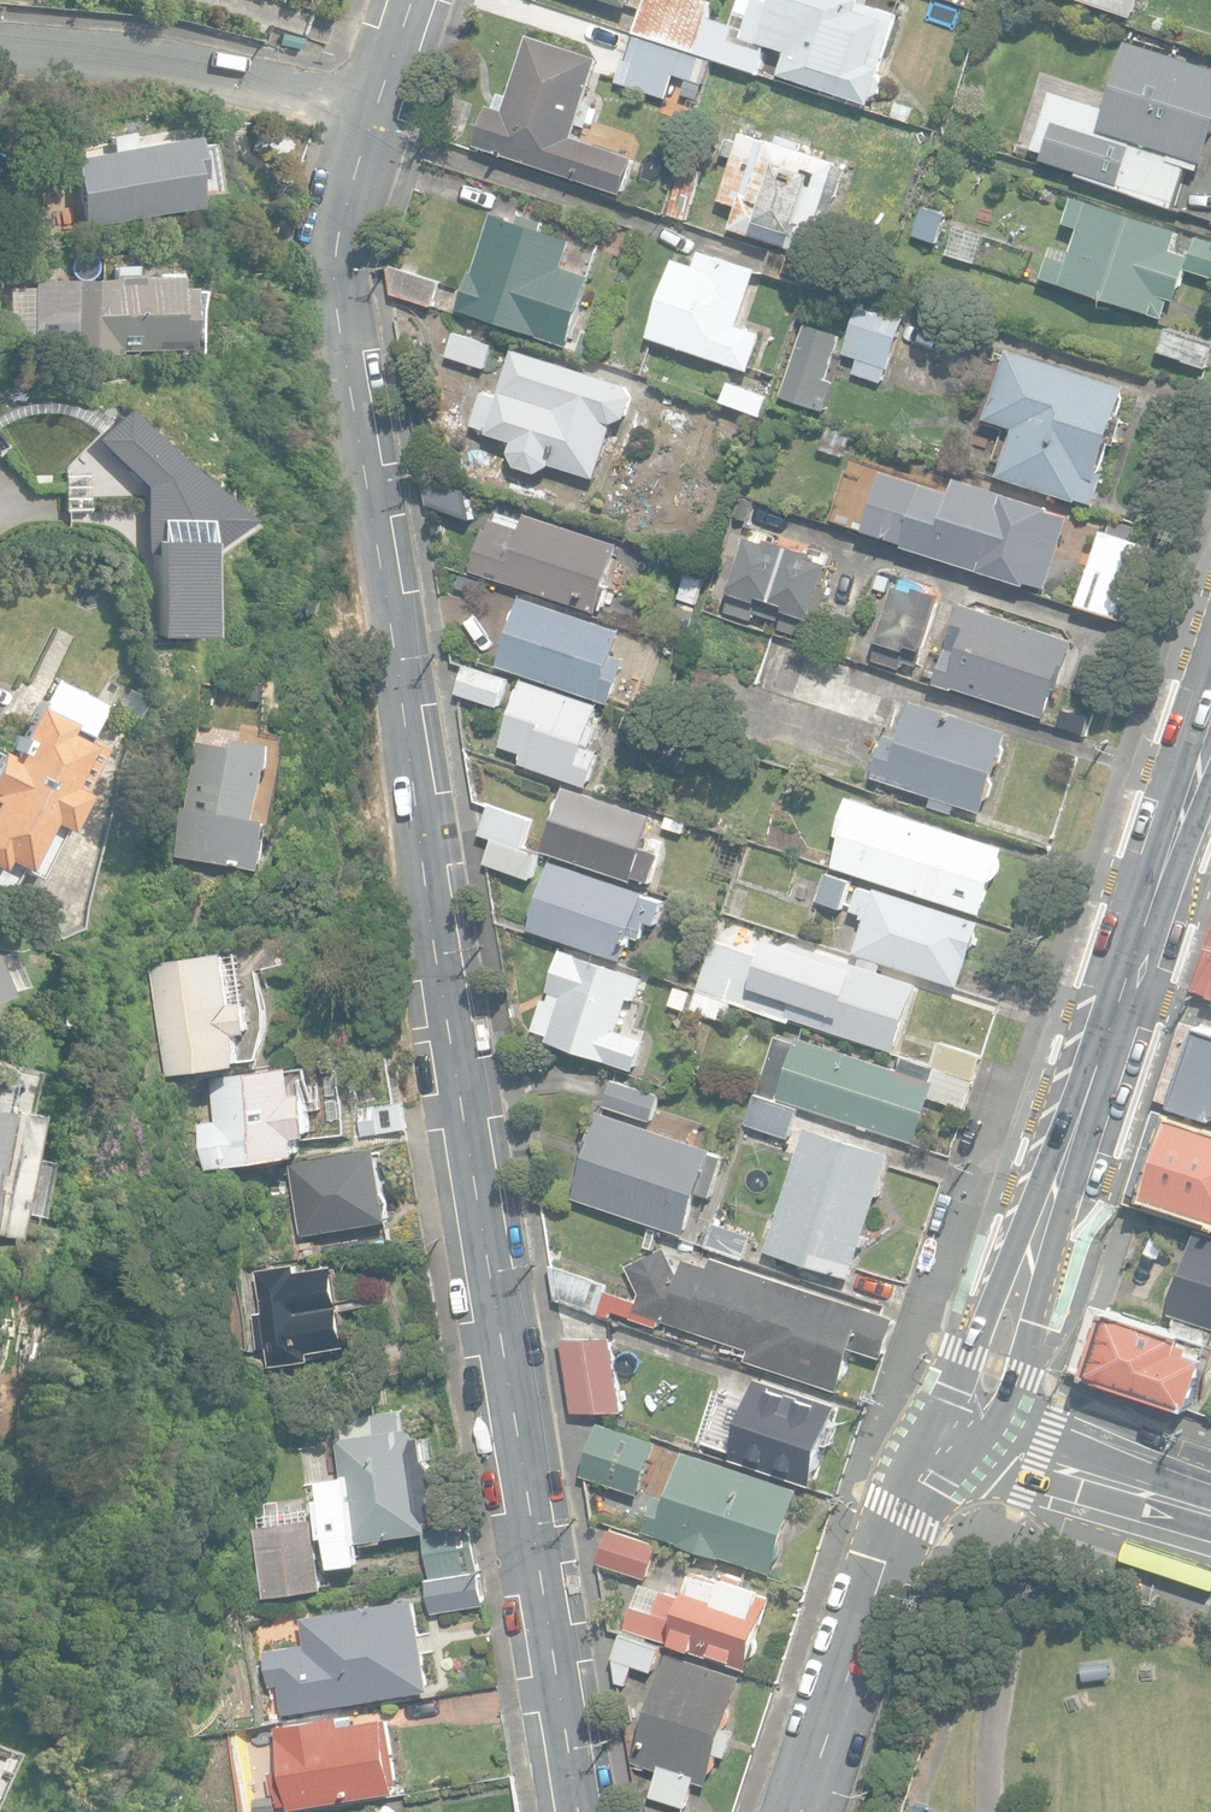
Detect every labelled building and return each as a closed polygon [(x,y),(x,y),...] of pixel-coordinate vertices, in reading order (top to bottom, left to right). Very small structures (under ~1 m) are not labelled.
[(629,9),(632,0),(603,0),(629,9)] [(873,106),(877,96),(881,95),(885,83),(883,79),(887,68),(882,67),(898,16),(862,4),(863,0),(739,0),(731,25),(710,18),(715,2),(708,0),(646,0),(635,33),(759,72),(768,46),(789,53),(781,75),(873,106)] [(1134,18),(1140,0),(1083,0),(1134,18)] [(302,37),(281,32),(279,44),(300,49),(302,37)] [(1171,208),(1188,161),(1198,165),(1210,131),(1210,60),(1137,32),(1108,110),(1056,91),(1035,148),(1045,161),(1171,208)] [(676,92),(700,100),(714,59),(636,34),(619,83),(667,99),(675,74),(681,76),(676,92)] [(476,146),(625,194),(636,158),(575,139),(580,125),(588,128),(595,104),(586,101),(600,59),(530,37),(510,98),(499,94),(495,108),(489,106),(476,146)] [(892,117),(912,122),(915,107),(896,102),(892,117)] [(73,157),(87,228),(196,206),(190,176),(197,175),(188,132),(133,143),(132,137),(109,141),(111,149),(73,157)] [(733,228),(821,258),(825,246),(830,247),(836,230),(830,228),(832,221),(829,220),(846,168),(838,165),(839,162),(802,149),(805,142),(780,134),(778,142),(770,139),(768,142),(742,134),(738,143),(728,139),(724,154),(735,158),(721,199),(740,205),(733,228)] [(668,215),(687,221),(703,171),(684,166),(668,215)] [(1041,278),(1162,317),(1168,299),(1175,301),(1189,257),(1171,251),(1178,231),(1074,197),(1065,224),(1080,229),(1073,250),(1053,244),(1049,257),(1048,257),(1041,278)] [(915,235),(938,242),(946,215),(923,208),(915,235)] [(494,215),(476,274),(471,272),(458,310),(569,345),(579,315),(593,279),(565,270),(575,238),(543,228),(545,222),(522,215),(519,223),(494,215)] [(1210,279),(1210,238),(1200,234),(1188,272),(1210,279)] [(650,337),(751,372),(764,334),(763,334),(740,326),(759,270),(721,257),(702,251),(697,267),(677,260),(650,337)] [(135,275),(134,265),(110,265),(111,277),(30,278),(31,308),(10,308),(11,343),(43,342),(43,350),(56,350),(56,355),(121,353),(121,350),(192,348),(191,287),(177,287),(176,274),(135,275)] [(394,294),(434,306),(442,281),(390,265),(394,294)] [(854,373),(882,383),(888,369),(891,370),(913,308),(867,291),(845,353),(859,358),(854,373)] [(569,345),(588,351),(588,350),(598,321),(579,315),(569,345)] [(783,396),(826,411),(837,382),(828,379),(843,337),(808,325),(783,396)] [(1207,366),(1210,355),(1210,342),(1168,329),(1161,351),(1207,366)] [(447,357),(486,369),(493,345),(455,333),(447,357)] [(1079,500),(1095,505),(1105,473),(1099,471),(1127,387),(1010,350),(1009,349),(986,419),(1015,428),(999,476),(1078,501),(1079,500)] [(553,465),(598,479),(615,424),(616,424),(628,418),(636,397),(628,384),(517,350),(502,398),(484,393),(474,425),(490,430),(489,433),(515,441),(515,442),(512,452),(518,466),(540,473),(553,465)] [(722,401),(765,416),(771,397),(729,382),(722,401)] [(255,516),(126,398),(91,442),(136,492),(138,581),(147,582),(152,643),(216,638),(216,559),(255,516)] [(430,504),(475,520),(469,491),(456,486),(423,475),(430,504)] [(1028,581),(1047,587),(1070,518),(1051,511),(1052,508),(1031,501),(958,478),(953,493),(889,475),(871,529),(1027,585),(1028,581)] [(747,524),(754,501),(740,496),(733,520),(747,524)] [(473,570),(598,611),(621,544),(574,529),(529,514),(524,529),(493,519),(489,531),(486,530),(473,570)] [(1078,605),(1124,621),(1149,547),(1103,531),(1078,605)] [(770,541),(751,535),(727,611),(755,620),(762,597),(776,601),(794,544),(771,537),(770,541)] [(807,637),(832,563),(814,557),(816,551),(794,544),(776,601),(789,605),(781,628),(807,637)] [(678,599),(699,605),(708,576),(688,569),(678,599)] [(887,592),(891,578),(879,575),(875,588),(887,592)] [(872,659),(900,668),(903,660),(917,665),(943,593),(920,585),(918,592),(897,585),(872,659)] [(611,703),(626,659),(613,655),(622,630),(522,596),(498,665),(611,703)] [(955,687),(1046,717),(1055,689),(1059,690),(1075,640),(963,604),(948,652),(926,645),(916,676),(954,689),(955,687)] [(206,660),(207,672),(229,671),(228,659),(206,660)] [(513,677),(466,664),(457,695),(504,709),(513,677)] [(106,703),(54,678),(40,705),(35,703),(20,734),(16,732),(8,749),(1,745),(0,747),(0,894),(4,896),(19,866),(39,876),(63,827),(68,829),(86,792),(82,790),(105,746),(89,738),(106,703)] [(521,763),(590,786),(602,751),(588,746),(601,705),(525,680),(503,746),(525,753),(521,763)] [(219,701),(220,685),(205,685),(204,701),(219,701)] [(956,804),(982,812),(1008,732),(914,701),(902,739),(888,734),(874,776),(934,796),(931,805),(954,812),(956,804)] [(1068,702),(1060,727),(1085,735),(1093,710),(1068,702)] [(180,855),(266,868),(274,819),(260,817),(270,752),(198,741),(180,855)] [(636,877),(651,882),(661,854),(644,848),(655,816),(566,786),(566,785),(544,849),(635,880),(636,877)] [(833,866),(981,915),(1004,846),(850,795),(836,833),(843,835),(833,866)] [(481,834),(494,838),(523,847),(533,818),(491,805),(490,804),(481,834)] [(692,819),(672,813),(668,825),(688,831),(692,819)] [(523,847),(494,838),(486,863),(533,879),(542,854),(523,847)] [(529,929),(627,960),(634,937),(641,939),(644,930),(645,930),(648,921),(657,924),(665,901),(646,895),(647,892),(553,862),(551,861),(529,929)] [(819,901),(843,909),(852,880),(828,872),(819,901)] [(856,953),(960,986),(981,921),(877,887),(876,892),(861,887),(853,910),(864,914),(863,917),(867,918),(856,953)] [(794,944),(772,937),(765,957),(714,940),(698,991),(791,1021),(792,1016),(897,1050),(919,982),(880,969),(882,963),(862,956),(860,963),(795,942),(794,944)] [(548,1040),(636,1069),(646,1039),(619,1030),(630,996),(638,999),(646,977),(562,949),(549,990),(553,992),(550,1000),(544,998),(534,1029),(550,1034),(548,1040)] [(153,963),(169,1077),(246,1066),(241,1034),(255,1032),(250,1001),(236,1003),(229,952),(153,963)] [(9,993),(0,969),(0,997),(9,993)] [(670,1006),(690,1012),(698,988),(678,982),(677,982),(670,1006)] [(700,995),(695,1011),(729,1021),(734,1006),(700,995)] [(1201,1026),(1176,1104),(1210,1115),(1210,1029),(1201,1026)] [(796,1042),(776,1035),(758,1092),(917,1141),(931,1097),(965,1108),(974,1079),(930,1065),(902,1056),(899,1068),(798,1037),(796,1042)] [(974,1079),(982,1055),(938,1041),(930,1065),(974,1079)] [(203,1122),(210,1169),(309,1153),(306,1136),(318,1134),(311,1090),(299,1092),(295,1065),(212,1078),(219,1120),(203,1122)] [(605,1105),(653,1120),(661,1094),(614,1079),(613,1079),(605,1105)] [(747,1123),(790,1137),(800,1108),(757,1094),(747,1122),(747,1123)] [(360,1110),(364,1135),(404,1129),(403,1104),(360,1110)] [(19,1237),(24,1206),(21,1206),(22,1199),(27,1199),(41,1112),(0,1106),(0,1234),(19,1237)] [(576,1197),(687,1234),(715,1149),(600,1110),(582,1165),(586,1166),(576,1197)] [(1176,1116),(1177,1113),(1171,1111),(1171,1113),(1144,1196),(1143,1199),(1146,1200),(1147,1197),(1199,1214),(1210,1218),(1210,1127),(1176,1116)] [(769,1252),(853,1278),(863,1246),(865,1247),(868,1237),(866,1237),(880,1195),(882,1196),(885,1187),(882,1186),(893,1154),(808,1127),(769,1252)] [(298,1190),(305,1233),(391,1219),(380,1148),(294,1162),(298,1190)] [(706,1246),(745,1259),(753,1236),(715,1223),(714,1223),(706,1246)] [(1210,1325),(1210,1234),(1197,1229),(1170,1312),(1210,1325)] [(642,1293),(638,1302),(633,1317),(632,1319),(659,1327),(661,1320),(750,1350),(748,1359),(839,1390),(854,1348),(885,1358),(886,1353),(903,1359),(914,1326),(897,1320),(897,1319),(713,1257),(710,1267),(685,1258),(679,1274),(666,1249),(628,1267),(642,1293)] [(271,1347),(274,1366),(317,1359),(315,1350),(354,1344),(346,1299),(340,1264),(301,1271),(301,1266),(300,1262),(258,1270),(266,1311),(255,1313),(261,1349),(271,1347)] [(558,1299),(601,1313),(607,1292),(609,1285),(551,1265),(558,1299)] [(638,1302),(607,1292),(601,1313),(611,1317),(614,1310),(633,1317),(638,1302)] [(1197,1410),(1210,1372),(1210,1327),(1178,1316),(1173,1330),(1110,1309),(1089,1372),(1197,1410)] [(663,1339),(647,1334),(645,1344),(660,1349),(663,1339)] [(576,1410),(620,1413),(611,1340),(565,1341),(576,1410)] [(732,1459),(813,1485),(839,1403),(758,1378),(752,1396),(718,1385),(699,1443),(733,1454),(732,1459)] [(421,1406),(423,1416),(434,1414),(433,1404),(421,1406)] [(365,1542),(365,1544),(386,1541),(386,1538),(433,1532),(432,1521),(438,1520),(436,1496),(439,1487),(437,1467),(429,1459),(427,1436),(420,1436),(418,1425),(414,1426),(412,1409),(374,1413),(377,1432),(340,1439),(350,1501),(327,1504),(332,1543),(365,1542)] [(583,1474),(641,1494),(659,1442),(601,1422),(583,1474)] [(721,1555),(775,1572),(802,1487),(685,1450),(670,1498),(657,1494),(646,1530),(681,1541),(680,1544),(721,1557),(721,1555)] [(256,1527),(267,1596),(334,1586),(327,1547),(323,1548),(318,1517),(256,1527)] [(425,1537),(433,1579),(480,1571),(473,1528),(425,1537)] [(598,1557),(642,1573),(650,1550),(607,1534),(598,1557)] [(635,1603),(627,1627),(752,1668),(777,1593),(768,1590),(771,1582),(730,1568),(728,1575),(695,1564),(685,1593),(665,1587),(657,1610),(635,1603)] [(432,1611),(484,1604),(480,1572),(428,1580),(432,1611)] [(282,1683),(287,1713),(433,1689),(421,1615),(418,1598),(393,1602),(304,1617),(308,1642),(267,1649),(273,1685),(282,1683)] [(634,1663),(654,1670),(662,1647),(625,1634),(616,1657),(617,1657),(628,1661),(634,1663)] [(652,1794),(687,1805),(695,1779),(709,1784),(719,1753),(727,1755),(735,1730),(726,1727),(743,1676),(669,1652),(634,1759),(660,1768),(652,1794)] [(619,1680),(628,1683),(634,1663),(617,1657),(616,1659),(619,1680)] [(1112,1659),(1083,1664),(1085,1680),(1115,1675),(1112,1659)] [(292,1802),(292,1807),(398,1790),(386,1716),(343,1723),(342,1715),(280,1725),(287,1768),(274,1770),(277,1783),(273,1784),(274,1793),(279,1793),(281,1804),(292,1802)] [(254,1811),(255,1811),(271,1810),(271,1809),(269,1791),(252,1792),(254,1811)]
